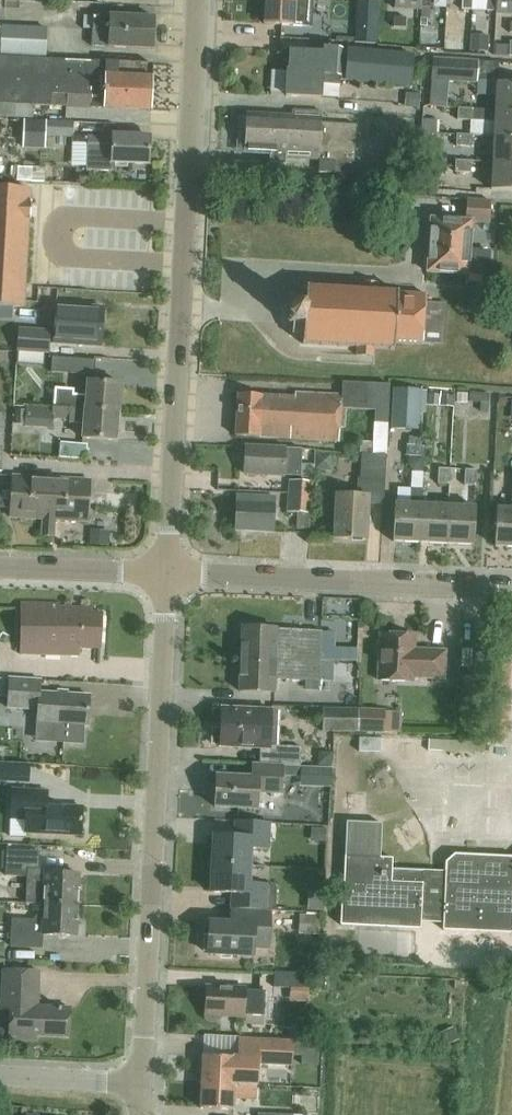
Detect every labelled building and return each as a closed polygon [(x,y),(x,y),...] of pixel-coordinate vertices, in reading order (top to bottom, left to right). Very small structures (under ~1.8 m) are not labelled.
[(265,24),(313,27),(314,0),(267,0),(265,24)] [(422,7),(421,7),(422,0),(395,0),(395,8),(422,9),(422,7)] [(462,9),(473,10),(474,0),(463,0),(462,9)] [(488,11),(497,11),(498,11),(498,0),(488,0),(488,11)] [(497,11),(497,13),(511,14),(511,0),(498,0),(498,11),(497,11)] [(108,46),(154,48),(156,17),(110,14),(110,15),(94,15),(93,29),(109,30),(108,46)] [(394,27),(407,28),(407,17),(395,16),(394,27)] [(343,18),(341,39),(372,41),(373,19),(343,18)] [(0,45),(0,53),(46,56),(47,27),(1,25),(0,45)] [(430,49),(450,49),(450,28),(430,29),(430,49)] [(340,81),(411,87),(413,54),(342,48),(323,47),(323,51),(291,50),(290,70),(288,70),(287,96),(322,98),(322,95),(325,95),(325,84),(340,85),(340,81)] [(93,90),(92,108),(152,110),(154,64),(0,54),(0,115),(32,117),(33,103),(51,104),(67,105),(68,88),(93,90)] [(477,82),(478,59),(431,57),(430,79),(442,80),(477,82)] [(496,95),(495,109),(495,110),(511,111),(511,84),(496,83),(487,82),(486,94),(496,95)] [(429,90),(429,106),(441,107),(441,91),(429,90)] [(405,105),(419,106),(420,92),(406,91),(405,105)] [(495,110),(495,109),(458,107),(457,119),(494,121),(494,136),(511,137),(511,111),(495,110)] [(242,116),(240,149),(271,151),(270,162),(286,163),(286,157),(319,159),(319,172),(354,174),(357,124),(322,122),(323,112),(293,110),(293,115),(247,113),(247,116),(242,116)] [(0,118),(0,132),(72,135),(73,121),(0,118)] [(445,134),(446,120),(422,119),(421,133),(445,134)] [(493,138),(493,123),(476,123),(476,138),(493,138)] [(113,136),(88,135),(86,169),(113,171),(113,162),(149,164),(150,136),(113,134),(113,136)] [(456,146),(472,146),(472,135),(456,134),(456,146)] [(494,136),(492,163),(511,164),(511,137),(494,136)] [(68,159),(46,158),(45,178),(67,179),(68,159)] [(471,161),(455,161),(455,171),(470,172),(471,161)] [(492,163),(491,190),(511,191),(511,164),(492,163)] [(425,165),(424,190),(437,191),(438,175),(449,176),(449,167),(425,165)] [(25,307),(30,220),(31,220),(32,202),(31,201),(31,189),(0,188),(0,305),(25,307)] [(467,199),(466,220),(431,218),(428,272),(469,275),(469,273),(488,274),(490,251),(470,250),(472,221),(490,222),(492,200),(467,199)] [(295,304),(289,304),(288,324),(293,324),(293,334),(304,335),(304,344),(358,347),(357,355),(375,356),(375,348),(395,349),(395,342),(423,344),(424,342),(443,343),(446,304),(426,302),(426,300),(398,298),(398,291),(379,290),(379,282),(362,281),(361,289),(307,285),(307,295),(296,294),(295,304)] [(54,342),(101,345),(103,307),(57,304),(54,342)] [(20,307),(0,306),(0,313),(20,314),(20,307)] [(16,351),(48,353),(50,330),(18,328),(16,351)] [(95,359),(51,358),(51,367),(63,368),(62,375),(94,376),(95,359)] [(53,406),(119,411),(122,383),(87,380),(85,398),(54,395),(53,406)] [(342,382),(341,393),(296,391),(296,396),(239,393),(236,436),(340,442),(341,427),(346,428),(347,409),(375,410),(374,453),(386,454),(387,424),(388,424),(390,384),(342,382)] [(420,390),(393,389),(391,428),(419,430),(420,390)] [(117,440),(119,411),(53,406),(52,417),(84,420),(82,438),(117,440)] [(24,427),(52,428),(52,417),(53,414),(51,414),(52,409),(25,407),(24,427)] [(61,441),(60,456),(86,459),(87,444),(61,441)] [(245,473),(301,476),(303,449),(247,446),(245,473)] [(407,446),(407,456),(425,456),(425,446),(407,446)] [(438,469),(437,484),(449,484),(449,470),(438,469)] [(465,470),(464,484),(476,485),(477,471),(465,470)] [(43,518),(46,519),(49,477),(13,475),(12,485),(1,484),(0,486),(0,506),(11,507),(10,516),(43,518)] [(90,480),(49,477),(46,519),(43,518),(42,535),(54,535),(55,519),(87,521),(90,480)] [(335,494),(333,538),(366,541),(368,503),(383,504),(384,480),(357,479),(356,495),(335,494)] [(290,480),(289,494),(312,495),(313,481),(290,480)] [(393,541),(420,542),(422,504),(421,504),(421,488),(411,488),(410,503),(395,503),(393,541)] [(236,530),(273,531),(274,496),(237,494),(236,530)] [(311,514),(312,495),(289,494),(288,512),(311,514)] [(511,547),(511,494),(511,508),(497,508),(496,546),(511,547)] [(448,505),(422,504),(420,542),(447,544),(448,505)] [(448,505),(447,544),(474,545),(475,507),(448,505)] [(109,533),(90,532),(89,544),(108,546),(109,533)] [(81,647),(101,648),(102,612),(93,612),(93,608),(60,607),(61,604),(22,603),(20,654),(63,655),(63,652),(81,652),(81,647)] [(502,619),(501,630),(511,631),(511,620),(502,619)] [(306,663),(321,664),(323,630),(242,626),(241,660),(292,663),(293,658),(306,659),(306,663)] [(445,679),(446,650),(426,649),(426,653),(415,652),(416,635),(381,634),(380,640),(378,642),(377,651),(380,653),(378,680),(413,682),(413,677),(445,679)] [(292,663),(241,660),(240,662),(237,666),(237,673),(240,676),(239,690),(276,692),(276,679),(305,680),(321,681),(321,664),(306,663),(306,659),(293,658),(292,663)] [(494,664),(493,740),(511,740),(511,664),(494,664)] [(38,722),(88,725),(90,695),(35,691),(36,680),(42,681),(42,679),(10,677),(8,707),(39,709),(38,722)] [(460,733),(479,734),(482,678),(463,677),(460,733)] [(268,746),(269,720),(270,710),(222,708),(221,730),(216,730),(215,741),(221,742),(220,745),(254,747),(254,745),(268,746)] [(323,731),(358,731),(358,729),(375,730),(376,713),(359,713),(359,709),(323,708),(323,731)] [(269,745),(268,765),(301,766),(301,746),(269,745)] [(38,746),(37,764),(59,766),(60,747),(38,746)] [(300,776),(301,766),(268,765),(253,765),(252,778),(217,776),(215,807),(257,809),(258,791),(281,793),(282,775),(300,776)] [(26,832),(82,835),(83,806),(61,805),(61,804),(40,803),(41,789),(12,787),(11,818),(26,819),(26,832)] [(214,835),(212,864),(250,865),(251,848),(269,849),(270,823),(236,821),(235,836),(214,835)] [(454,855),(445,862),(444,871),(392,868),(393,858),(380,857),(382,824),(347,822),(344,884),(343,884),(340,924),(421,928),(421,921),(443,922),(443,929),(511,933),(511,858),(454,855)] [(43,903),(78,905),(79,873),(45,872),(45,874),(39,874),(40,850),(7,849),(6,875),(26,876),(25,904),(43,904),(43,903)] [(250,865),(212,864),(211,892),(238,893),(237,909),(274,911),(275,887),(273,884),(250,883),(250,865)] [(43,903),(43,904),(43,919),(14,918),(12,945),(43,946),(43,945),(38,945),(39,934),(43,934),(43,935),(77,936),(78,905),(43,903)] [(210,922),(208,954),(254,956),(255,947),(270,948),(272,911),(241,910),(241,924),(210,922)] [(3,969),(1,1001),(10,1001),(8,1038),(36,1039),(37,1034),(69,1036),(70,1007),(38,1006),(39,970),(3,969)] [(289,999),(309,1001),(310,973),(275,971),(274,987),(291,988),(289,999)] [(261,989),(208,986),(206,1012),(206,1014),(207,1015),(207,1017),(208,1018),(210,1019),(211,1020),(212,1020),(214,1020),(216,1020),(217,1020),(218,1019),(220,1018),(220,1016),(221,1015),(221,1013),(244,1015),(244,1014),(260,1015),(261,989)] [(203,1056),(202,1082),(258,1085),(258,1063),(292,1064),(293,1041),(239,1039),(238,1057),(203,1056)] [(258,1085),(202,1082),(201,1109),(233,1110),(233,1098),(272,1100),(271,1104),(284,1105),(285,1086),(257,1085),(258,1085)]
